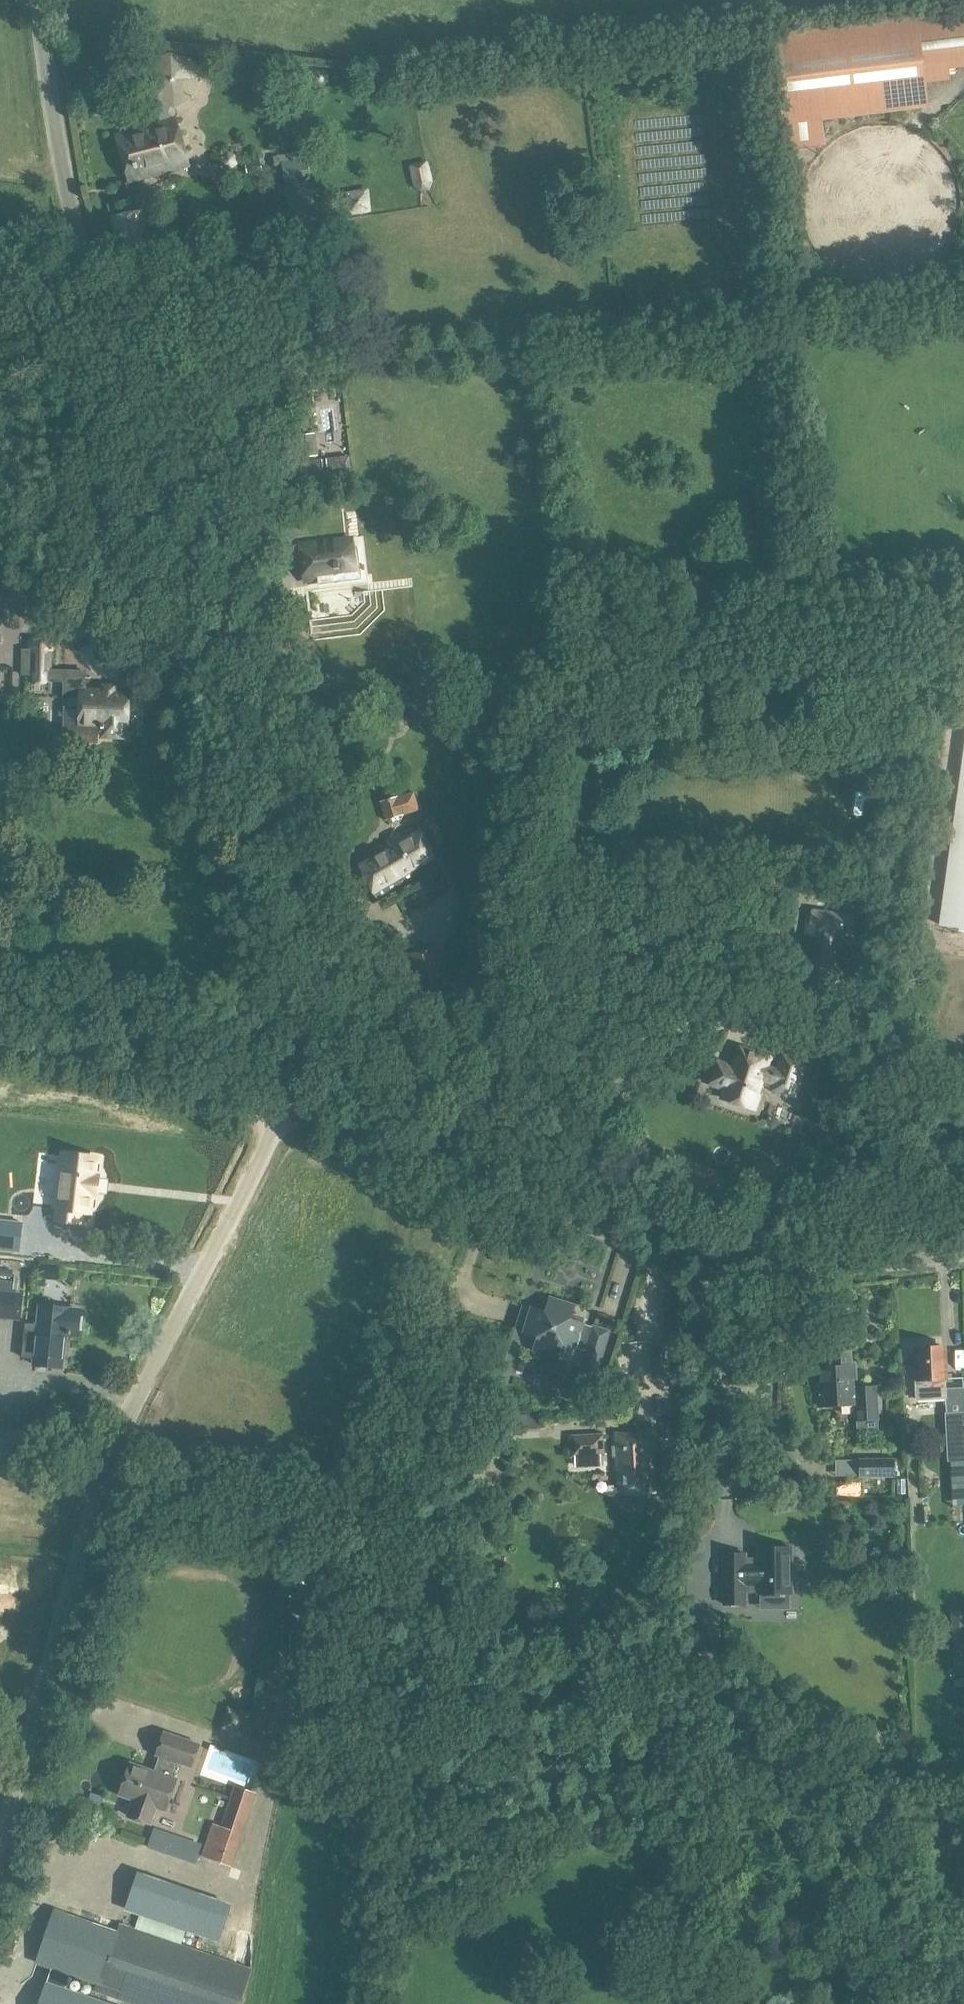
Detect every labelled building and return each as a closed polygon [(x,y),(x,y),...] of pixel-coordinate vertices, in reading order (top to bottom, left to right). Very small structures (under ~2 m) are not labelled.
[(772,35),(786,150),(827,145),(824,122),(930,109),(926,81),(952,78),(951,68),(963,67),(963,16),(920,21),(920,17),(772,35)] [(156,112),(160,123),(115,136),(129,184),(189,166),(175,119),(170,120),(169,113),(170,109),(175,110),(195,100),(201,78),(192,59),(170,52),(149,60),(143,82),(152,103),(159,105),(156,112)] [(275,167),(282,165),(286,189),(312,184),(307,157),(306,158),(305,152),(273,157),(275,167)] [(248,174),(263,171),(261,160),(246,163),(248,174)] [(414,186),(421,192),(429,190),(432,181),(428,161),(409,165),(414,186)] [(113,215),(120,254),(150,249),(143,210),(113,215)] [(316,433),(296,436),(299,459),(303,459),(304,461),(315,460),(315,456),(319,456),(316,433)] [(326,458),(327,463),(323,463),(325,475),(328,475),(329,479),(353,476),(351,455),(326,458)] [(315,460),(304,461),(299,462),(302,482),(326,479),(325,475),(323,463),(323,459),(315,460)] [(352,537),(300,544),(305,582),(319,580),(319,585),(362,579),(358,546),(353,547),(352,537)] [(53,647),(31,646),(31,650),(23,650),(22,675),(30,675),(30,678),(52,679),(65,679),(65,697),(81,697),(81,706),(81,708),(84,708),(84,725),(74,725),(73,743),(98,743),(98,736),(103,736),(103,737),(124,737),(124,718),(129,718),(130,702),(125,701),(125,692),(115,691),(104,691),(86,691),(86,672),(52,671),(53,647)] [(936,925),(963,929),(963,743),(936,925)] [(420,810),(415,792),(380,804),(386,821),(420,810)] [(417,824),(356,857),(376,897),(436,864),(417,824)] [(859,919),(810,912),(805,947),(834,951),(832,967),(852,969),(859,919)] [(452,987),(439,945),(404,955),(416,998),(452,987)] [(723,1097),(754,1107),(763,1081),(774,1085),(773,1089),(794,1096),(806,1062),(783,1054),(777,1071),(736,1057),(733,1067),(719,1062),(711,1084),(726,1089),(723,1097)] [(811,1093),(803,1119),(819,1124),(828,1098),(811,1093)] [(76,1211),(86,1212),(87,1193),(91,1193),(93,1176),(89,1176),(91,1157),(58,1154),(53,1220),(75,1222),(76,1211)] [(20,1251),(23,1224),(0,1221),(0,1249),(20,1251)] [(21,1320),(24,1293),(14,1292),(14,1290),(15,1281),(0,1279),(0,1318),(21,1320)] [(582,1365),(597,1370),(609,1332),(570,1320),(575,1306),(550,1298),(546,1312),(532,1307),(524,1332),(538,1337),(533,1350),(558,1358),(562,1344),(586,1352),(582,1365)] [(27,1324),(23,1357),(35,1358),(35,1364),(62,1366),(65,1334),(78,1335),(81,1310),(67,1309),(67,1315),(40,1312),(39,1325),(27,1324)] [(669,1345),(653,1346),(655,1377),(670,1376),(669,1345)] [(921,1347),(921,1374),(914,1374),(915,1400),(947,1399),(945,1373),(944,1373),(943,1346),(921,1347)] [(857,1420),(877,1419),(875,1386),(851,1388),(849,1352),(828,1353),(829,1368),(820,1369),(821,1384),(817,1384),(819,1406),(856,1404),(857,1420)] [(574,1385),(569,1401),(588,1407),(594,1409),(599,1392),(593,1391),(574,1385)] [(946,1411),(949,1462),(963,1461),(963,1410),(946,1411)] [(571,1434),(572,1453),(602,1451),(601,1433),(571,1434)] [(653,1491),(650,1433),(616,1435),(618,1472),(622,1471),(623,1492),(653,1491)] [(17,1456),(19,1438),(0,1436),(0,1454),(17,1456)] [(858,1475),(896,1475),(896,1457),(858,1457),(858,1475)] [(760,1472),(748,1478),(754,1490),(765,1485),(760,1472)] [(793,1594),(792,1548),(758,1548),(758,1564),(746,1564),(746,1554),(724,1554),(724,1604),(747,1604),(747,1586),(759,1586),(759,1594),(793,1594)] [(159,1757),(154,1772),(130,1764),(119,1795),(133,1800),(128,1815),(151,1823),(157,1806),(166,1810),(176,1779),(172,1778),(177,1763),(192,1768),(201,1743),(163,1730),(155,1756),(159,1757)] [(235,1786),(222,1827),(242,1834),(255,1792),(235,1786)] [(201,1870),(222,1878),(235,1844),(214,1836),(201,1870)] [(183,1852),(180,1863),(202,1868),(204,1857),(183,1852)] [(138,1873),(125,1910),(221,1943),(233,1904),(139,1871),(138,1873)] [(37,1961),(53,1966),(48,1980),(66,1987),(71,1972),(102,1983),(99,1989),(140,2003),(240,2003),(252,1970),(122,1923),(120,1931),(56,1908),(37,1961)] [(66,1987),(48,1980),(39,2003),(114,2003),(66,1987)]
